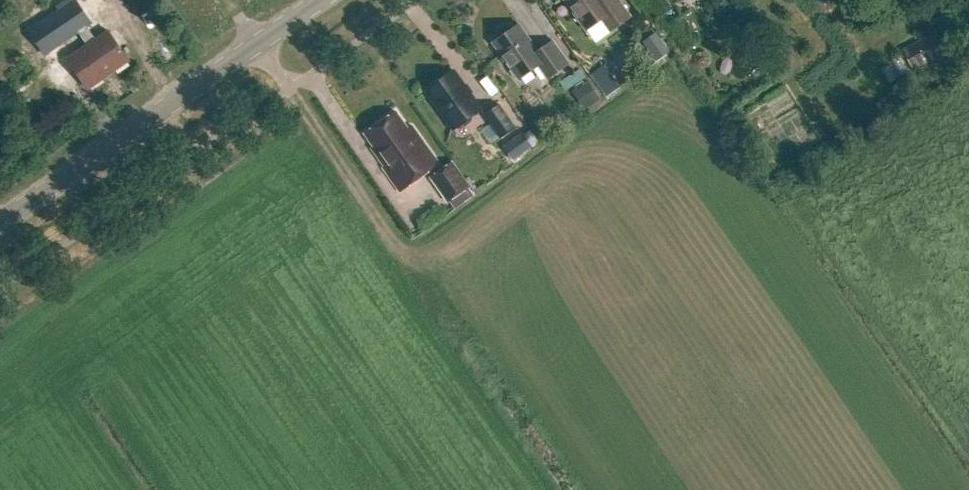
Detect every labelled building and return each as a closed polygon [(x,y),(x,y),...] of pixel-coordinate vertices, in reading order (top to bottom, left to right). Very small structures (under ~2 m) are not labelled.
[(29,31),(46,55),(79,32),(88,45),(96,39),(88,27),(93,23),(77,0),(73,0),(29,31)] [(586,30),(602,19),(610,31),(631,16),(619,0),(565,0),(586,30)] [(666,0),(650,0),(660,17),(672,10),(666,0)] [(704,5),(713,19),(725,11),(718,0),(712,0),(704,5)] [(548,78),(569,63),(553,41),(538,51),(519,24),(493,42),(519,79),(538,65),(548,78)] [(68,58),(89,89),(129,61),(108,30),(96,39),(88,45),(82,48),(68,58)] [(904,50),(913,70),(947,55),(938,35),(904,50)] [(426,90),(454,129),(457,127),(460,127),(470,120),(471,117),(482,109),(470,93),(470,90),(468,87),(465,86),(454,70),(426,90)] [(600,71),(599,88),(615,88),(616,71),(600,71)] [(499,104),(485,115),(501,137),(515,127),(499,104)] [(396,111),(365,133),(375,147),(372,148),(385,167),(383,168),(400,192),(439,164),(412,126),(408,128),(396,111)] [(534,147),(524,134),(503,149),(513,162),(534,147)] [(431,177),(448,202),(470,186),(452,162),(431,177)]
